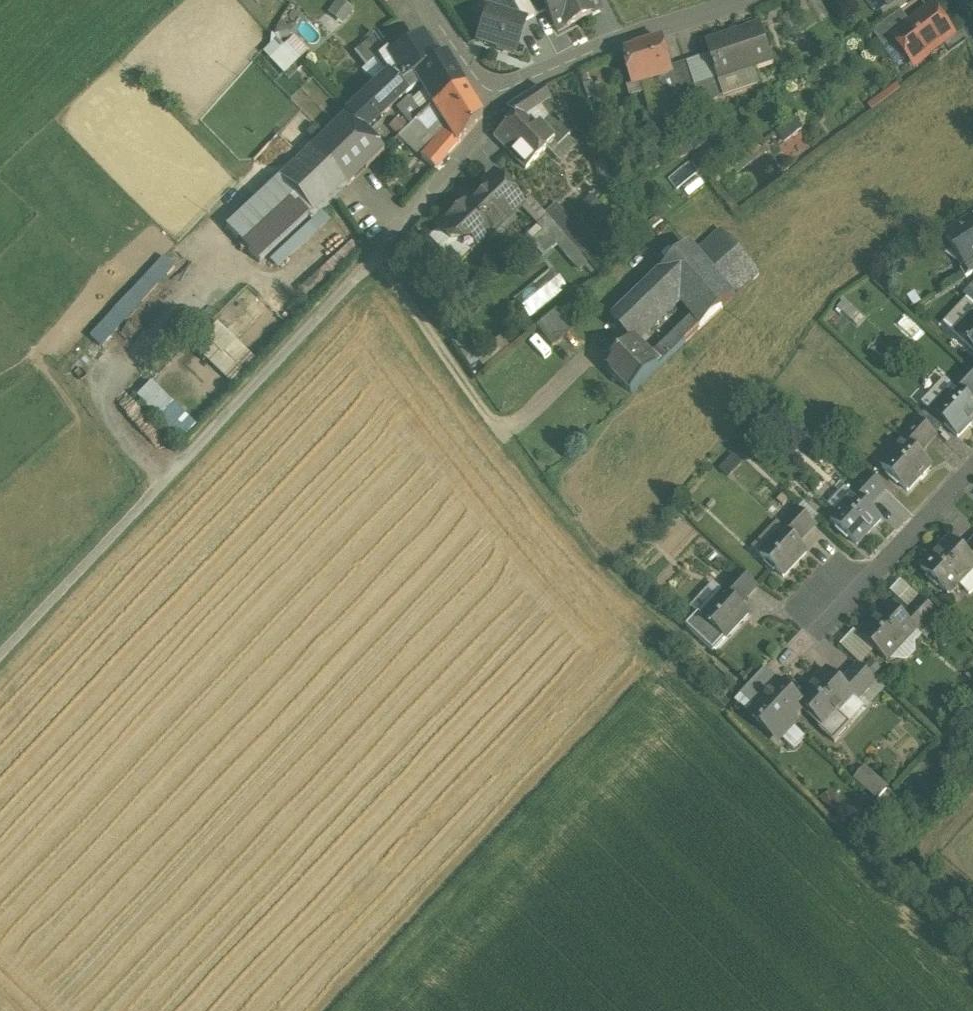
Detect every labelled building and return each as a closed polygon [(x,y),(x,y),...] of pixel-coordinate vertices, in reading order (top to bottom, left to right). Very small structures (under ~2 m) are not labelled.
[(330,12),(345,22),(355,7),(344,0),(338,0),(330,12)] [(535,16),(527,0),(512,0),(521,18),(521,20),(525,22),(535,16)] [(535,16),(546,11),(541,0),(527,0),(535,16)] [(546,11),(557,32),(578,21),(568,0),(541,0),(546,11)] [(578,21),(600,10),(595,0),(568,0),(578,21)] [(881,12),(888,21),(907,7),(902,0),(897,0),(887,7),(881,12)] [(910,24),(893,37),(895,40),(911,61),(921,53),(925,58),(952,37),(941,23),(942,22),(931,8),(910,24)] [(521,20),(488,9),(477,42),(514,54),(525,22),(521,20)] [(902,12),(873,33),(884,48),(895,40),(893,37),(910,24),(902,12)] [(761,25),(706,43),(710,55),(718,79),(719,82),(774,64),(761,25)] [(377,36),(354,54),(365,68),(388,51),(377,36)] [(285,74),(300,60),(278,37),(263,51),(285,74)] [(422,39),(392,57),(388,51),(365,68),(377,87),(389,75),(398,84),(414,75),(436,62),(422,39)] [(663,39),(623,52),(633,83),(657,76),(672,71),(671,67),(663,39)] [(710,55),(687,62),(695,86),(718,79),(710,55)] [(436,62),(414,75),(420,84),(435,104),(464,87),(445,56),(436,62)] [(687,62),(671,67),(672,71),(679,91),(695,86),(687,62)] [(672,71),(657,76),(666,103),(670,114),(685,110),(679,91),(672,71)] [(345,118),(372,142),(370,125),(420,84),(414,75),(398,84),(389,75),(377,87),(345,118)] [(464,87),(435,104),(450,130),(458,144),(482,117),(464,87)] [(573,145),(541,87),(521,101),(534,116),(541,112),(559,139),(546,148),(549,150),(554,158),(573,145)] [(422,115),(408,98),(400,106),(412,124),(422,115)] [(521,101),(509,108),(522,123),(534,116),(521,101)] [(666,103),(649,108),(653,119),(670,114),(666,103)] [(422,158),(450,130),(435,104),(398,137),(422,158)] [(372,142),(345,118),(279,180),(312,214),(343,184),(347,188),(383,153),(372,142)] [(546,148),(522,123),(512,118),(493,136),(526,169),(546,148)] [(783,142),(804,132),(797,118),(776,128),(783,142)] [(422,158),(435,169),(458,144),(450,130),(422,158)] [(279,180),(226,229),(259,263),(312,214),(279,180)] [(495,182),(465,211),(460,206),(446,220),(464,239),(468,236),(478,246),(499,225),(501,226),(520,208),(495,182)] [(555,210),(547,218),(563,236),(570,229),(572,227),(555,210)] [(542,233),(529,245),(541,258),(564,236),(563,236),(547,218),(546,217),(536,227),(542,233)] [(957,230),(957,231),(947,237),(953,248),(954,249),(959,245),(971,264),(972,263),(972,220),(957,230)] [(581,241),(570,229),(563,236),(564,236),(574,247),(581,241)] [(720,229),(694,252),(709,269),(719,281),(734,298),(760,275),(720,229)] [(429,255),(411,238),(397,254),(415,270),(429,255)] [(688,246),(611,322),(631,343),(635,343),(680,299),(709,269),(694,252),(688,246)] [(165,256),(90,335),(103,347),(178,268),(165,256)] [(961,271),(966,279),(972,274),(972,263),(971,264),(961,271)] [(709,269),(680,299),(689,309),(719,281),(709,269)] [(550,270),(513,300),(529,320),(566,290),(550,270)] [(719,281),(689,309),(703,324),(734,298),(719,281)] [(945,325),(957,336),(972,319),(972,306),(968,301),(945,325)] [(572,331),(555,310),(533,329),(550,349),(572,331)] [(957,336),(972,352),(972,319),(957,336)] [(236,385),(259,360),(218,322),(195,347),(236,385)] [(676,339),(652,361),(659,368),(674,353),(682,345),(676,339)] [(631,343),(605,368),(632,395),(659,368),(652,361),(635,343),(631,343)] [(970,367),(951,386),(955,390),(956,389),(969,401),(972,396),(972,370),(970,367)] [(945,382),(922,406),(928,411),(932,415),(955,390),(951,386),(951,387),(945,382)] [(182,439),(196,425),(155,383),(141,397),(182,439)] [(932,415),(944,427),(958,439),(972,423),(972,405),(969,401),(956,389),(955,390),(932,415)] [(932,415),(928,411),(919,421),(936,436),(944,427),(932,415)] [(919,421),(901,440),(905,443),(919,455),(936,437),(936,436),(919,421)] [(905,443),(882,469),(908,493),(932,467),(919,455),(905,443)] [(885,490),(868,474),(850,494),(854,497),(868,509),(885,490)] [(854,497),(831,522),(857,547),(881,521),(868,509),(854,497)] [(815,526),(797,509),(779,528),(783,532),(798,544),(815,526)] [(783,532),(760,556),(783,578),(807,553),(798,544),(783,532)] [(935,559),(934,558),(921,571),(949,597),(959,586),(972,571),(972,563),(965,554),(964,554),(951,542),(935,559)] [(965,554),(972,563),(972,545),(965,554)] [(739,571),(721,590),(725,593),(740,606),(757,587),(739,571)] [(959,586),(970,596),(972,593),(972,571),(959,586)] [(711,587),(690,610),(697,616),(698,614),(702,617),(721,597),(711,587)] [(721,597),(702,617),(726,639),(749,614),(740,606),(725,593),(721,597)] [(919,601),(902,620),(914,633),(918,637),(937,618),(919,601)] [(889,607),(873,625),(871,623),(859,637),(887,663),(914,633),(902,620),(889,607)] [(702,617),(698,614),(697,616),(686,628),(713,653),(726,639),(702,617)] [(828,673),(812,691),(810,689),(798,702),(798,703),(805,709),(805,710),(823,727),(824,727),(825,728),(838,714),(854,698),(857,702),(875,682),(859,667),(841,685),(828,673)] [(766,670),(741,696),(753,707),(778,681),(766,670)] [(778,681),(753,707),(756,710),(750,716),(763,728),(765,726),(781,741),(794,727),(791,724),(805,710),(805,709),(798,703),(798,702),(795,699),(793,701),(789,697),(790,695),(778,683),(779,682),(778,681)] [(838,714),(825,728),(824,727),(823,727),(820,731),(835,745),(852,727),(838,714)] [(860,766),(851,778),(874,798),(884,787),(860,766)]
